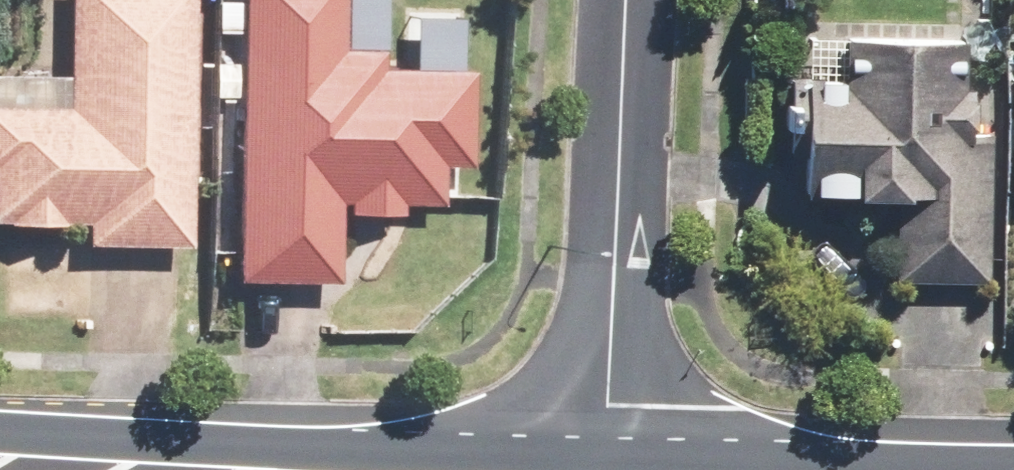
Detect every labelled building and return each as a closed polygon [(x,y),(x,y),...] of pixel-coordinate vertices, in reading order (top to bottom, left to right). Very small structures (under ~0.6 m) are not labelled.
[(187,248),(190,0),(59,0),(58,75),(0,74),(0,225),(81,226),(80,247),(187,248)] [(225,281),(332,284),(335,212),(437,215),(439,166),(466,167),(469,70),(375,68),(377,0),(233,0),(225,281)] [(895,286),(989,287),(990,133),(969,133),(970,39),(803,38),(803,78),(786,78),(785,195),(896,196),(895,286)]
